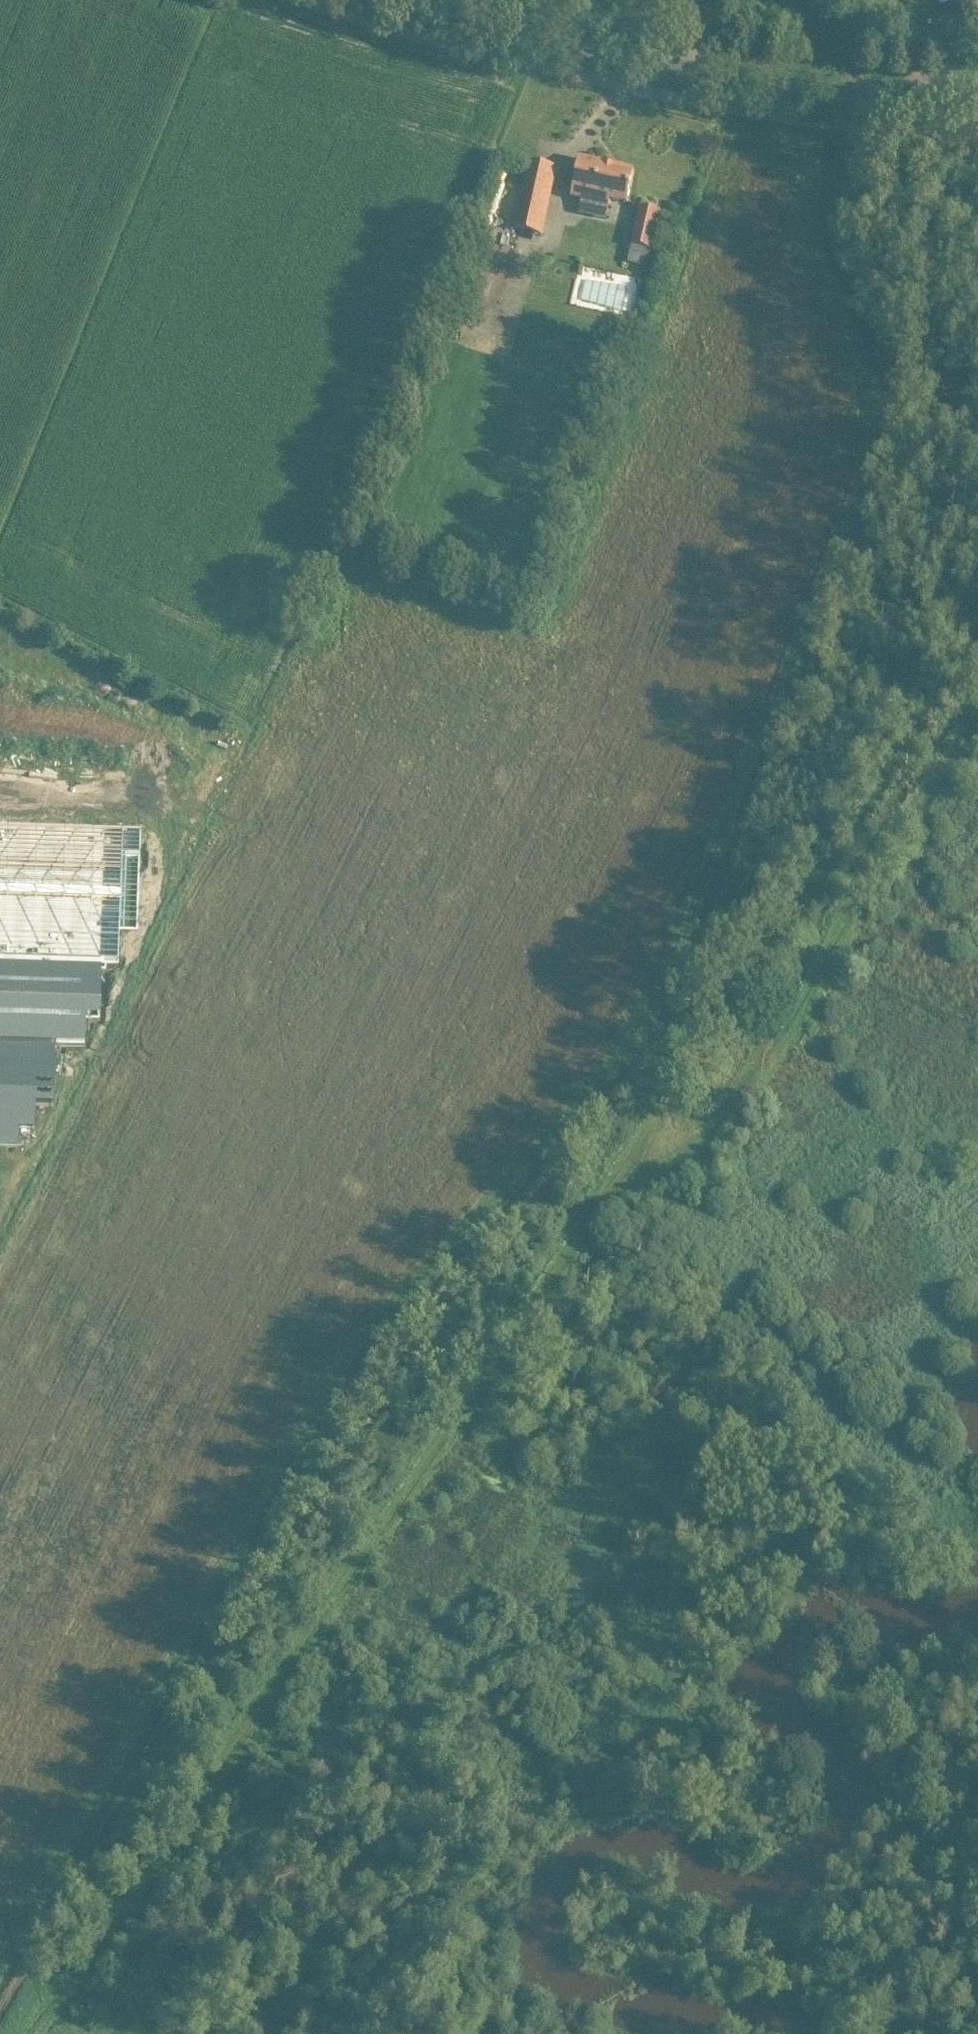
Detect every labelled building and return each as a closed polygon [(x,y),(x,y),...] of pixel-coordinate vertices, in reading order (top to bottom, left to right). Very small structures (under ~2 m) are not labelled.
[(571,197),(609,205),(610,200),(627,204),(634,172),(580,160),(571,197)] [(514,231),(542,236),(556,168),(528,162),(514,231)] [(631,247),(651,251),(660,212),(640,207),(631,247)] [(18,1148),(18,1130),(34,1130),(34,1107),(52,1107),(55,1042),(84,1043),(85,1018),(99,1018),(100,974),(101,963),(118,963),(119,929),(137,930),(141,831),(0,827),(0,1147),(18,1148)]
